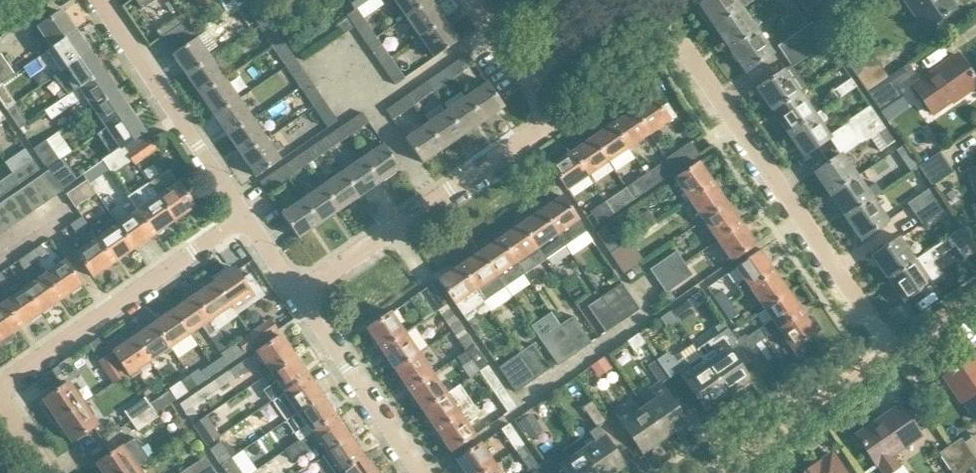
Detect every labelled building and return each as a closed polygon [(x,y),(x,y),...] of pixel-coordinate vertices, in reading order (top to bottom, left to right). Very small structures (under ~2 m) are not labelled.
[(155,0),(136,0),(142,9),(155,0)] [(219,0),(203,0),(216,18),(226,11),(219,0)] [(255,0),(252,0),(245,5),(259,26),(268,19),(255,0)] [(356,9),(369,0),(350,0),(356,9)] [(406,17),(430,0),(395,0),(406,17)] [(431,0),(430,0),(406,17),(420,37),(445,20),(431,0)] [(754,0),(706,0),(700,4),(701,6),(696,9),(704,21),(709,17),(715,26),(741,9),(754,0)] [(791,0),(777,0),(785,11),(794,5),(791,0)] [(817,6),(813,0),(797,0),(809,17),(814,14),(816,18),(822,14),(841,0),(826,0),(817,6)] [(954,9),(948,0),(906,0),(926,29),(954,9)] [(347,15),(355,27),(367,44),(376,37),(356,9),(347,15)] [(731,49),(756,31),(766,25),(759,15),(749,22),(741,9),(715,26),(731,49)] [(41,43),(47,51),(75,31),(62,11),(39,27),(47,39),(41,43)] [(337,25),(340,30),(343,35),(353,28),(346,18),(337,25)] [(259,26),(272,46),(282,39),(268,19),(259,26)] [(420,37),(434,58),(459,41),(445,20),(420,37)] [(185,21),(161,38),(169,50),(194,33),(185,21)] [(783,58),(820,33),(812,22),(776,47),(783,58)] [(43,67),(53,60),(54,60),(60,70),(89,51),(75,31),(47,51),(38,58),(38,57),(23,67),(29,76),(43,66),(43,67)] [(756,31),(731,49),(747,72),(772,54),(756,31)] [(813,62),(831,50),(820,33),(783,58),(790,68),(809,56),(813,62)] [(187,75),(211,58),(197,37),(172,54),(187,75)] [(376,37),(367,44),(381,64),(390,58),(376,37)] [(282,39),(272,46),(286,66),(296,60),(282,39)] [(867,92),(889,77),(875,58),(866,44),(844,59),(854,73),(867,92)] [(58,93),(61,98),(73,90),(102,71),(89,51),(60,70),(54,74),(64,88),(58,93)] [(2,83),(14,74),(0,54),(0,84),(2,83)] [(474,63),(468,54),(447,68),(454,77),(474,63)] [(975,85),(975,80),(958,55),(913,86),(932,113),(952,99),(953,101),(975,85)] [(187,75),(200,95),(225,78),(211,58),(187,75)] [(390,58),(381,64),(395,85),(404,78),(390,58)] [(300,87),(310,80),(296,60),(286,66),(300,87)] [(454,77),(447,68),(427,82),(433,91),(454,77)] [(758,88),(773,110),(798,93),(789,80),(791,79),(785,69),(758,88)] [(73,90),(61,98),(46,109),(51,117),(81,97),(89,109),(93,106),(116,91),(102,71),(73,90)] [(867,92),(881,111),(902,96),(889,77),(867,92)] [(200,95),(214,115),(239,99),(225,78),(200,95)] [(836,100),(856,86),(851,79),(831,92),(836,100)] [(314,107),(324,101),(310,80),(300,87),(314,107)] [(433,91),(427,82),(406,96),(413,105),(433,91)] [(467,96),(484,121),(504,107),(487,82),(467,96)] [(2,83),(0,84),(0,101),(5,107),(14,101),(2,83)] [(95,123),(101,131),(130,111),(116,91),(93,106),(101,119),(95,123)] [(819,111),(815,114),(814,115),(805,102),(807,101),(800,92),(798,93),(773,110),(789,133),(820,111),(819,111)] [(413,105),(406,96),(386,110),(392,119),(413,105)] [(463,135),(484,121),(467,96),(446,110),(463,135)] [(654,96),(632,110),(649,134),(669,121),(669,122),(677,117),(667,103),(661,107),(654,96)] [(214,115),(228,136),(253,119),(239,99),(214,115)] [(14,101),(5,107),(19,129),(28,123),(14,101)] [(318,134),(338,121),(324,101),(314,107),(304,114),(318,134)] [(845,122),(852,133),(876,116),(869,106),(845,122)] [(426,124),(443,149),(463,135),(446,110),(426,124)] [(632,110),(613,123),(629,148),(649,134),(632,110)] [(144,132),(130,111),(101,131),(97,133),(112,154),(123,146),(144,132)] [(789,133),(804,155),(830,138),(820,125),(826,121),(820,111),(789,133)] [(348,136),(369,122),(362,112),(342,126),(348,136)] [(885,128),(876,116),(852,133),(860,145),(885,128)] [(242,156),(267,139),(253,119),(228,136),(242,156)] [(613,123),(592,138),(608,162),(629,148),(613,123)] [(426,124),(405,138),(422,163),(443,149),(426,124)] [(348,136),(342,126),(321,140),(328,150),(348,136)] [(588,176),(608,162),(592,138),(571,151),(588,176)] [(47,139),(38,145),(33,149),(44,164),(46,165),(48,165),(50,164),(53,163),(62,157),(60,154),(58,155),(47,139)] [(135,163),(156,149),(149,139),(128,153),(135,163)] [(242,156),(256,177),(281,160),(267,139),(242,156)] [(328,150),(321,140),(301,154),(307,164),(328,150)] [(700,155),(691,142),(666,158),(667,159),(675,171),(700,155)] [(380,182),(400,168),(384,144),(363,158),(380,182)] [(128,153),(123,146),(112,154),(103,160),(113,174),(132,160),(135,163),(128,153)] [(571,151),(551,165),(567,190),(588,176),(571,151)] [(940,151),(919,166),(933,186),(954,171),(940,151)] [(907,153),(900,158),(910,172),(917,167),(907,153)] [(307,164),(301,154),(280,168),(287,178),(307,164)] [(841,154),(815,172),(830,194),(857,175),(851,167),(850,167),(841,154)] [(380,182),(363,158),(343,172),(360,196),(380,182)] [(40,169),(38,167),(32,159),(12,173),(19,184),(40,169)] [(675,171),(667,159),(647,173),(655,185),(675,171)] [(713,183),(699,162),(675,179),(689,199),(713,183)] [(287,178),(280,168),(260,182),(266,191),(287,178)] [(169,169),(149,183),(175,220),(195,207),(169,169)] [(54,198),(64,191),(63,189),(48,170),(39,176),(54,198)] [(339,210),(360,196),(343,172),(322,186),(339,210)] [(0,181),(0,197),(19,184),(12,173),(0,181)] [(655,185),(647,173),(626,187),(634,199),(655,185)] [(874,184),(867,189),(865,190),(856,177),(858,176),(857,175),(830,194),(846,216),(872,197),(880,192),(874,184)] [(39,176),(38,177),(29,183),(38,196),(44,204),(54,198),(39,176)] [(96,193),(87,180),(66,194),(75,207),(96,193)] [(44,204),(38,196),(29,183),(20,189),(34,211),(44,204)] [(175,220),(149,183),(129,196),(130,198),(138,210),(155,234),(175,220)] [(689,199),(703,219),(727,203),(713,183),(689,199)] [(339,210),(322,186),(302,200),(319,224),(339,210)] [(914,215),(940,197),(932,186),(906,204),(914,215)] [(606,201),(614,213),(634,199),(626,187),(606,201)] [(130,198),(129,196),(123,188),(113,196),(119,205),(130,198)] [(25,217),(34,211),(20,189),(10,196),(25,217)] [(10,196),(1,202),(16,224),(25,217),(10,196)] [(562,196),(541,210),(565,246),(586,231),(562,196)] [(872,197),(846,216),(862,239),(889,221),(882,211),(880,212),(872,200),(873,199),(872,197)] [(947,209),(940,197),(914,215),(921,226),(947,209)] [(302,200),(282,214),(298,238),(319,224),(302,200)] [(614,213),(606,201),(590,212),(598,224),(614,213)] [(0,203),(0,222),(6,230),(16,224),(1,202),(0,203)] [(741,223),(727,203),(703,219),(717,239),(741,223)] [(138,210),(118,224),(134,248),(155,234),(138,210)] [(521,224),(545,260),(565,246),(541,210),(521,224)] [(648,227),(657,221),(650,212),(642,218),(648,227)] [(88,225),(82,216),(70,225),(76,233),(88,225)] [(89,227),(97,238),(114,262),(134,248),(118,224),(106,232),(98,220),(89,227)] [(741,223),(717,239),(731,261),(756,244),(741,223)] [(521,224),(500,238),(525,274),(545,260),(521,224)] [(597,232),(611,253),(619,247),(605,227),(597,232)] [(964,259),(975,251),(975,250),(961,228),(948,237),(964,259)] [(76,253),(93,277),(114,262),(97,238),(76,253)] [(479,252),(504,288),(525,274),(500,238),(479,252)] [(888,278),(914,260),(898,238),(873,255),(888,278)] [(41,245),(29,253),(35,261),(47,253),(41,245)] [(622,245),(619,247),(611,253),(620,266),(632,258),(622,245)] [(760,251),(736,268),(744,279),(735,285),(741,294),(750,287),(774,271),(769,263),(771,262),(772,256),(768,251),(763,250),(760,251)] [(460,265),(476,289),(485,301),(504,288),(479,252),(460,265)] [(651,270),(658,280),(684,262),(677,252),(651,270)] [(35,261),(29,253),(18,261),(23,269),(35,261)] [(65,260),(45,275),(62,299),(82,284),(65,260)] [(920,270),(914,260),(888,278),(904,301),(929,283),(936,279),(937,273),(932,266),(927,265),(920,270)] [(694,275),(684,262),(658,280),(667,293),(694,275)] [(485,301),(476,289),(460,265),(439,279),(464,316),(485,301)] [(235,268),(214,283),(230,306),(251,292),(235,268)] [(750,287),(764,308),(788,291),(774,271),(750,287)] [(25,288),(41,313),(62,299),(45,275),(25,288)] [(621,281),(600,296),(618,323),(639,308),(621,281)] [(230,306),(214,283),(194,296),(218,331),(238,317),(230,306)] [(432,284),(420,292),(434,312),(446,303),(432,284)] [(4,302),(21,327),(41,313),(25,288),(4,302)] [(713,296),(721,307),(730,301),(722,290),(713,296)] [(802,312),(788,291),(764,308),(772,319),(760,327),(766,336),(778,328),(802,312)] [(194,296),(174,310),(190,333),(201,325),(210,338),(219,332),(218,331),(194,296)] [(588,304),(607,331),(618,323),(600,296),(588,304)] [(738,314),(730,301),(721,307),(730,320),(738,314)] [(12,333),(21,327),(4,302),(0,305),(0,341),(3,346),(15,337),(12,333)] [(446,303),(434,312),(434,313),(438,311),(451,330),(460,324),(446,303)] [(190,333),(174,310),(154,324),(170,347),(190,333)] [(670,311),(660,318),(668,329),(678,322),(670,311)] [(405,332),(391,312),(367,328),(381,349),(405,332)] [(802,312),(778,328),(798,358),(810,349),(805,341),(821,329),(813,316),(808,320),(802,312)] [(572,315),(560,324),(578,350),(591,341),(572,315)] [(277,330),(270,320),(249,334),(256,345),(277,330)] [(759,373),(744,351),(736,340),(723,320),(714,326),(718,333),(709,340),(713,346),(700,355),(727,394),(749,379),(738,363),(747,357),(758,373),(759,373)] [(149,361),(170,347),(154,324),(146,329),(144,327),(140,326),(131,332),(134,337),(133,338),(149,361)] [(465,351),(474,345),(460,324),(451,330),(465,351)] [(540,338),(558,364),(578,350),(560,324),(540,338)] [(413,327),(405,332),(381,349),(395,370),(419,353),(427,347),(413,327)] [(745,333),(736,340),(744,351),(753,345),(745,333)] [(644,344),(637,334),(626,342),(633,352),(644,344)] [(257,351),(271,372),(295,356),(281,335),(257,351)] [(149,361),(133,338),(114,351),(129,375),(149,361)] [(240,340),(229,348),(236,358),(247,351),(240,340)] [(532,343),(519,352),(537,378),(550,370),(532,343)] [(753,345),(744,351),(759,373),(770,365),(755,344),(753,345)] [(479,371),(488,365),(474,345),(465,351),(479,371)] [(229,363),(236,358),(229,348),(222,353),(229,363)] [(656,358),(669,377),(689,405),(698,399),(705,409),(727,394),(700,355),(688,364),(683,356),(677,360),(667,351),(656,358)] [(537,378),(519,352),(499,366),(517,392),(537,378)] [(395,370),(409,390),(433,373),(419,353),(395,370)] [(125,377),(110,354),(99,361),(115,384),(125,377)] [(272,400),(285,392),(308,376),(295,356),(271,372),(277,380),(263,389),(271,401),(272,400)] [(606,356),(590,367),(598,378),(614,367),(606,356)] [(973,357),(945,376),(963,402),(965,401),(975,417),(975,361),(973,357)] [(243,361),(231,369),(237,378),(249,370),(243,361)] [(479,371),(493,391),(501,385),(488,365),(479,371)] [(198,369),(189,375),(196,385),(205,379),(198,369)] [(447,393),(433,373),(409,390),(423,410),(447,393)] [(187,392),(196,385),(189,375),(180,381),(187,392)] [(308,376),(285,392),(272,400),(286,421),(322,396),(308,376)] [(686,422),(679,412),(689,405),(669,377),(651,390),(657,400),(645,409),(664,437),(686,422)] [(43,399),(58,420),(83,403),(68,382),(43,399)] [(460,413),(474,404),(460,384),(447,393),(423,410),(436,430),(460,413)] [(508,412),(516,407),(501,385),(493,391),(508,412)] [(170,391),(150,404),(151,407),(156,413),(176,399),(170,391)] [(300,440),(312,432),(336,416),(322,396),(286,421),(300,440)] [(151,407),(150,404),(145,397),(125,411),(131,420),(151,407)] [(582,451),(597,472),(612,472),(624,465),(613,449),(622,443),(606,420),(592,400),(583,406),(597,427),(588,433),(595,442),(582,451)] [(63,437),(67,434),(72,442),(97,425),(83,403),(58,420),(54,423),(63,437)] [(451,451),(475,435),(466,421),(479,412),(474,404),(460,413),(436,430),(451,451)] [(857,436),(882,472),(890,472),(901,465),(892,452),(920,433),(901,406),(857,436)] [(155,413),(156,413),(151,407),(131,420),(138,431),(158,417),(155,413)] [(626,407),(606,420),(622,443),(632,437),(642,452),(664,437),(645,409),(633,417),(626,407)] [(207,415),(193,425),(206,444),(221,435),(207,415)] [(336,416),(312,432),(300,440),(275,457),(280,465),(292,459),(307,448),(309,451),(320,443),(326,452),(354,433),(346,421),(341,424),(336,416)] [(515,432),(509,423),(501,429),(507,437),(515,432)] [(354,433),(326,452),(340,472),(363,456),(358,448),(363,445),(354,433)] [(122,446),(97,463),(104,472),(128,472),(136,467),(150,458),(136,437),(122,446)] [(967,469),(975,463),(975,459),(961,437),(950,445),(967,469)] [(210,449),(220,465),(232,457),(222,441),(210,449)] [(465,472),(481,472),(495,464),(481,443),(456,460),(465,472)] [(950,445),(938,453),(952,472),(962,472),(967,469),(950,445)] [(547,469),(550,472),(597,472),(582,451),(570,460),(563,450),(544,463),(547,469)] [(843,470),(831,454),(804,472),(839,472),(843,470)] [(212,466),(205,456),(181,472),(201,472),(212,466)] [(363,456),(340,472),(375,472),(363,456)] [(524,461),(529,470),(537,464),(532,456),(524,461)] [(232,457),(220,465),(226,472),(244,472),(232,457)] [(544,463),(542,461),(537,464),(529,470),(532,472),(541,472),(547,469),(544,463)] [(495,464),(481,472),(501,472),(495,464)]
